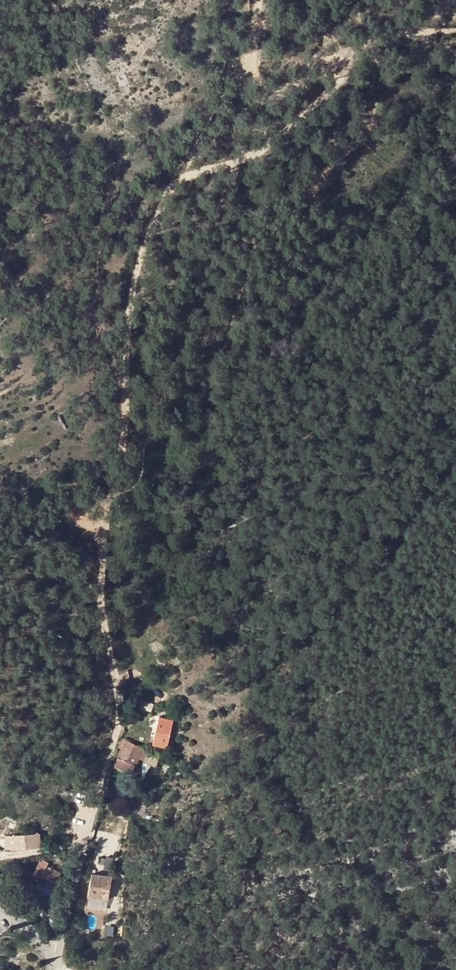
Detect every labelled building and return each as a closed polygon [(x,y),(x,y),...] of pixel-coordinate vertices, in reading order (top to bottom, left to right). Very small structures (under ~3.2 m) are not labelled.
[(175,721),(160,717),(155,737),(158,738),(157,744),(168,747),(175,721)] [(149,750),(125,741),(114,766),(124,770),(127,762),(135,765),(138,756),(145,759),(149,750)] [(127,762),(124,770),(132,773),(135,765),(127,762)] [(136,789),(133,796),(142,801),(146,794),(136,789)] [(142,801),(133,796),(126,808),(141,816),(147,804),(142,801)] [(39,833),(10,836),(11,847),(11,848),(40,846),(39,833)] [(41,861),(40,861),(33,874),(41,878),(42,876),(49,880),(45,888),(52,891),(61,872),(54,869),(53,872),(45,869),(48,863),(42,859),(41,861)] [(93,873),(87,907),(96,908),(98,897),(110,899),(113,877),(93,873)]
